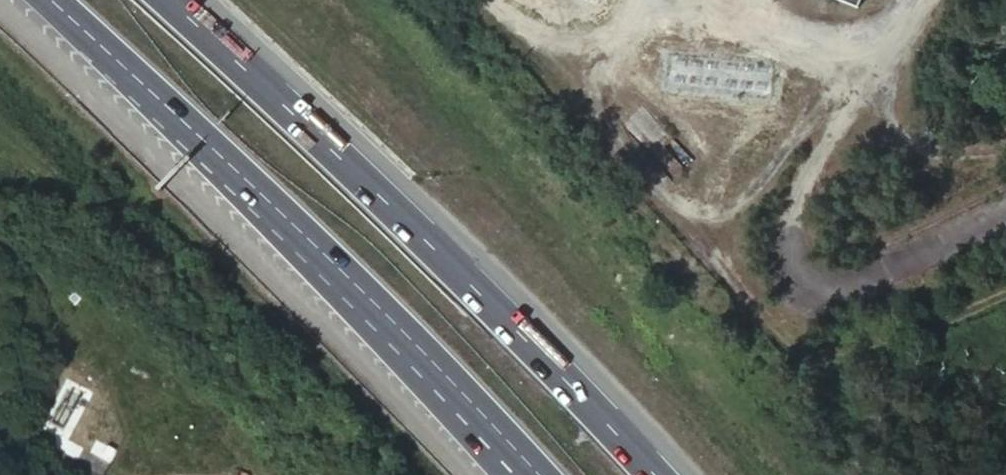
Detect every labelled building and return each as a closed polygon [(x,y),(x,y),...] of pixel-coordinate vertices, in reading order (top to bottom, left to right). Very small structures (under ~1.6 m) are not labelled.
[(577,14),(589,19),(593,9),(581,4),(577,14)]
